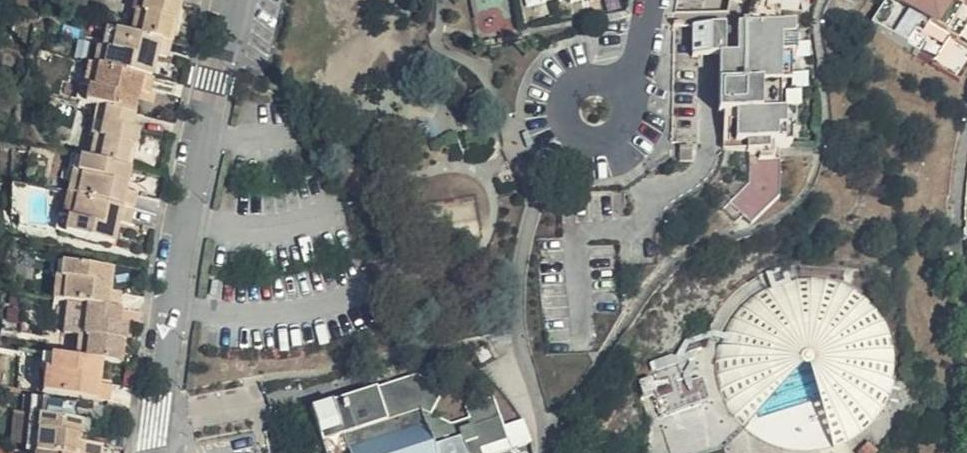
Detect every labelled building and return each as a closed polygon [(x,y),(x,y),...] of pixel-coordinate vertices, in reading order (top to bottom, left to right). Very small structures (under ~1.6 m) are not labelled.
[(130,48),(168,56),(170,57),(177,16),(170,15),(171,2),(162,0),(145,0),(143,9),(135,7),(131,24),(134,25),(130,48)] [(542,13),(569,7),(573,16),(628,4),(627,0),(540,0),(542,13)] [(744,9),(800,18),(802,8),(809,9),(811,0),(746,0),(744,9)] [(874,25),(966,84),(966,0),(891,0),(874,25)] [(696,68),(722,67),(726,67),(726,40),(696,40),(696,68)] [(738,67),(726,67),(722,67),(720,124),(728,124),(727,154),(796,155),(796,139),(801,138),(801,124),(783,124),(784,97),(792,97),(793,67),(799,68),(799,54),(793,54),(793,41),(739,40),(738,67)] [(164,74),(168,56),(130,48),(96,41),(91,69),(86,69),(83,79),(88,79),(89,80),(149,92),(154,73),(164,74)] [(89,80),(88,79),(83,105),(79,104),(75,116),(79,117),(112,124),(140,129),(144,110),(148,111),(154,94),(149,92),(89,80)] [(140,129),(112,124),(109,140),(99,139),(97,155),(101,155),(97,176),(136,184),(143,146),(137,144),(140,129)] [(698,170),(699,160),(689,160),(689,170),(698,170)] [(780,172),(753,171),(751,196),(727,223),(740,233),(743,230),(754,238),(779,208),(780,172)] [(132,206),(136,184),(97,176),(75,172),(72,192),(76,193),(73,211),(134,224),(137,206),(132,206)] [(134,224),(73,211),(68,238),(64,237),(60,256),(122,265),(126,245),(130,246),(134,224)] [(111,285),(53,277),(51,292),(57,293),(54,316),(115,323),(117,308),(109,307),(111,285)] [(838,284),(820,280),(802,278),(783,281),(766,288),(750,299),(738,311),(736,314),(728,328),(722,345),(720,364),(721,382),(728,400),(737,416),(749,429),(765,440),(782,447),(800,450),(819,450),(837,445),(853,436),(868,424),(879,410),(887,393),(891,375),(891,355),(887,337),(880,320),(868,306),(855,293),(838,284)] [(115,323),(54,316),(47,371),(99,378),(114,379),(121,324),(115,323)] [(47,371),(39,371),(37,388),(43,389),(41,411),(65,415),(106,418),(108,403),(95,401),(99,378),(47,371)] [(419,372),(313,411),(325,452),(515,452),(496,411),(468,421),(473,432),(456,438),(424,413),(441,389),(435,384),(419,372)] [(702,385),(688,390),(686,392),(672,412),(680,439),(714,426),(702,385)] [(668,401),(672,412),(686,392),(688,390),(671,396),(668,401)] [(32,426),(63,431),(65,415),(41,411),(34,410),(32,426)] [(80,434),(63,431),(32,426),(29,440),(39,442),(38,450),(27,449),(27,452),(77,452),(80,434)]
